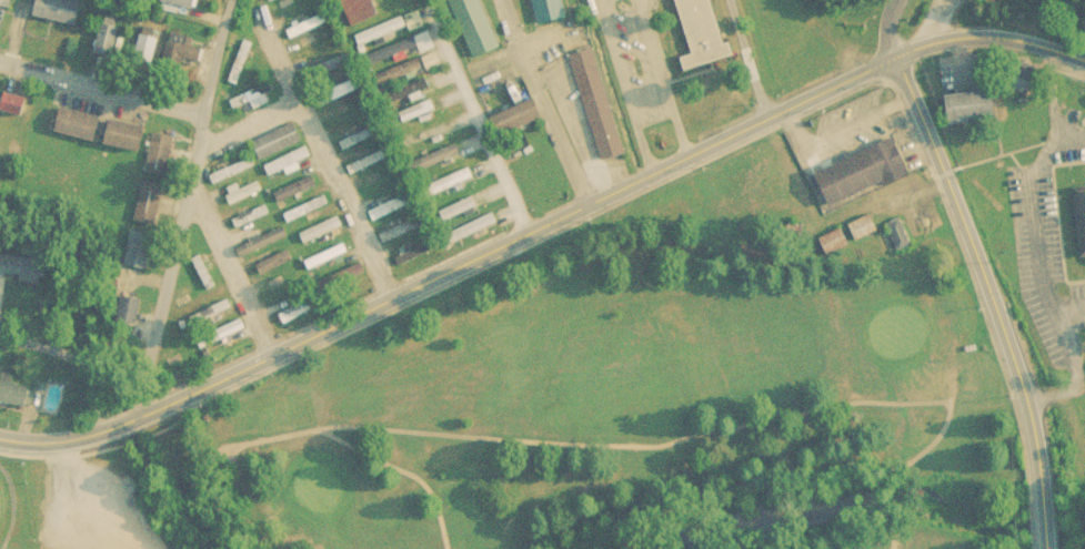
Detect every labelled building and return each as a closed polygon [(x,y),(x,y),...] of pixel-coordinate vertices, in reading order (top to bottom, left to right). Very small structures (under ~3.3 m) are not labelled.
[(12,14),(14,0),(0,0),(0,13),(12,14)] [(84,4),(60,0),(40,0),(36,24),(79,32),(84,4)] [(276,10),(281,18),(314,0),(294,0),(276,10)] [(315,0),(310,0),(280,17),(284,26),(319,7),(315,0)] [(372,0),(341,0),(354,33),(381,21),(372,0)] [(473,64),(501,54),(479,0),(448,0),(473,64)] [(539,32),(566,26),(561,0),(531,0),(539,32)] [(729,38),(721,40),(710,0),(670,0),(687,65),(733,52),(729,38)] [(285,27),(289,37),(327,21),(323,11),(285,27)] [(352,36),(356,46),(405,24),(400,14),(352,36)] [(289,34),(292,44),(330,28),(325,19),(289,34)] [(355,43),(360,53),(408,32),(403,21),(355,43)] [(115,62),(121,27),(102,24),(97,59),(115,62)] [(432,43),(426,29),(358,57),(362,68),(393,56),(395,60),(406,56),(406,54),(432,43)] [(435,51),(430,37),(361,64),(365,75),(396,63),(399,68),(410,63),(409,62),(435,51)] [(237,84),(252,42),(241,38),(226,79),(237,84)] [(207,50),(173,41),(164,74),(198,83),(207,50)] [(240,91),(255,50),(244,45),(229,87),(240,91)] [(371,74),(374,85),(425,67),(426,69),(440,64),(436,51),(371,74)] [(303,68),(306,79),(349,65),(346,54),(303,68)] [(572,62),(604,167),(627,160),(595,54),(572,62)] [(374,82),(378,92),(429,74),(429,77),(443,71),(439,59),(374,82)] [(307,75),(310,87),(352,72),(349,62),(307,75)] [(361,84),(356,74),(317,95),(322,105),(361,84)] [(430,90),(425,77),(383,94),(388,106),(430,90)] [(252,100),(253,104),(274,94),(268,82),(230,99),(234,108),(252,100)] [(364,92),(359,82),(320,103),(325,112),(364,92)] [(433,98),(429,84),(386,101),(391,114),(433,98)] [(1001,118),(996,88),(949,95),(954,124),(1001,118)] [(255,106),(257,111),(277,101),(271,89),(233,106),(238,115),(255,106)] [(368,108),(362,96),(328,114),(335,126),(368,108)] [(435,111),(432,101),(397,110),(400,120),(435,111)] [(1,120),(30,120),(30,103),(1,103),(1,120)] [(371,115),(365,104),(331,122),(338,134),(371,115)] [(547,126),(539,106),(495,125),(503,145),(547,126)] [(438,119),(435,108),(401,118),(403,128),(438,119)] [(99,149),(106,124),(64,114),(59,139),(99,149)] [(379,131),(374,121),(338,141),(343,151),(379,131)] [(109,151),(145,159),(151,133),(113,126),(109,151)] [(305,146),(298,129),(254,149),(262,166),(305,146)] [(383,139),(378,129),(341,149),(346,157),(383,139)] [(178,143),(155,139),(147,176),(169,181),(178,143)] [(831,206),(910,174),(896,140),(817,172),(831,206)] [(407,163),(411,173),(459,154),(455,144),(407,163)] [(345,164),(350,174),(393,154),(388,145),(345,164)] [(299,166),(297,161),(310,156),(306,146),(263,164),(269,178),(299,166)] [(410,171),(414,181),(462,162),(458,151),(410,171)] [(349,172),(353,181),(395,161),(392,152),(349,172)] [(302,173),(300,169),(313,163),(310,154),(267,171),(272,185),(302,173)] [(207,175),(211,184),(253,165),(249,157),(207,175)] [(211,183),(214,191),(255,172),(252,164),(211,183)] [(357,189),(362,198),(402,177),(397,168),(357,189)] [(472,178),(468,168),(426,185),(430,195),(472,178)] [(316,184),(310,173),(273,193),(278,203),(316,184)] [(360,196),(365,206),(404,184),(400,175),(360,196)] [(475,185),(472,175),(429,192),(433,202),(475,185)] [(319,191),(313,181),(277,201),(282,211),(319,191)] [(249,194),(259,191),(257,183),(246,186),(249,194)] [(133,225),(157,232),(168,192),(144,186),(133,225)] [(1079,258),(1084,257),(1084,186),(1071,188),(1079,258)] [(415,200),(410,189),(367,211),(372,222),(415,200)] [(252,202),(263,199),(261,191),(250,193),(252,202)] [(283,213),(286,221),(328,203),(324,195),(283,213)] [(419,207),(413,196),(370,218),(375,230),(419,207)] [(232,220),(238,229),(268,210),(261,200),(232,220)] [(287,221),(290,228),(331,211),(328,203),(287,221)] [(234,227),(241,237),(271,217),(264,207),(234,227)] [(442,235),(447,246),(496,221),(491,210),(442,235)] [(855,241),(878,230),(870,213),(847,224),(855,241)] [(341,225),(336,214),(297,235),(302,245),(341,225)] [(428,225),(423,214),(379,232),(382,242),(428,225)] [(445,242),(451,253),(500,228),(494,217),(445,242)] [(885,224),(898,250),(911,244),(898,217),(885,224)] [(344,232),(340,222),(300,242),(305,253),(344,232)] [(431,232),(426,222),(382,238),(385,250),(431,232)] [(235,247),(240,257),(287,235),(282,225),(235,247)] [(850,244),(842,227),(819,238),(827,255),(850,244)] [(239,254),(243,265),(291,243),(285,232),(239,254)] [(157,241),(133,236),(127,272),(149,276),(157,241)] [(437,247),(431,237),(396,255),(402,265),(437,247)] [(301,263),(306,272),(348,252),(343,242),(301,263)] [(440,254),(434,244),(400,263),(405,273),(440,254)] [(255,263),(260,274),(292,261),(287,250),(255,263)] [(304,270),(309,279),(351,260),(346,250),(304,270)] [(259,271),(263,282),(295,268),(291,257),(259,271)] [(218,294),(203,263),(195,266),(209,297),(218,294)] [(44,291),(44,265),(2,265),(2,282),(20,282),(20,291),(44,291)] [(338,285),(346,299),(368,287),(359,272),(338,285)] [(283,283),(280,276),(267,283),(270,289),(283,283)] [(285,291),(283,284),(270,289),(273,296),(285,291)] [(188,317),(194,328),(232,308),(226,297),(188,317)] [(191,325),(198,336),(234,316),(229,304),(191,325)] [(145,305),(124,305),(124,338),(133,338),(133,348),(149,348),(149,324),(145,324),(145,305)] [(220,330),(225,338),(244,325),(239,317),(220,330)] [(223,337),(228,345),(248,333),(242,325),(223,337)] [(16,392),(18,382),(3,379),(0,402),(0,409),(32,414),(34,394),(16,392)]
